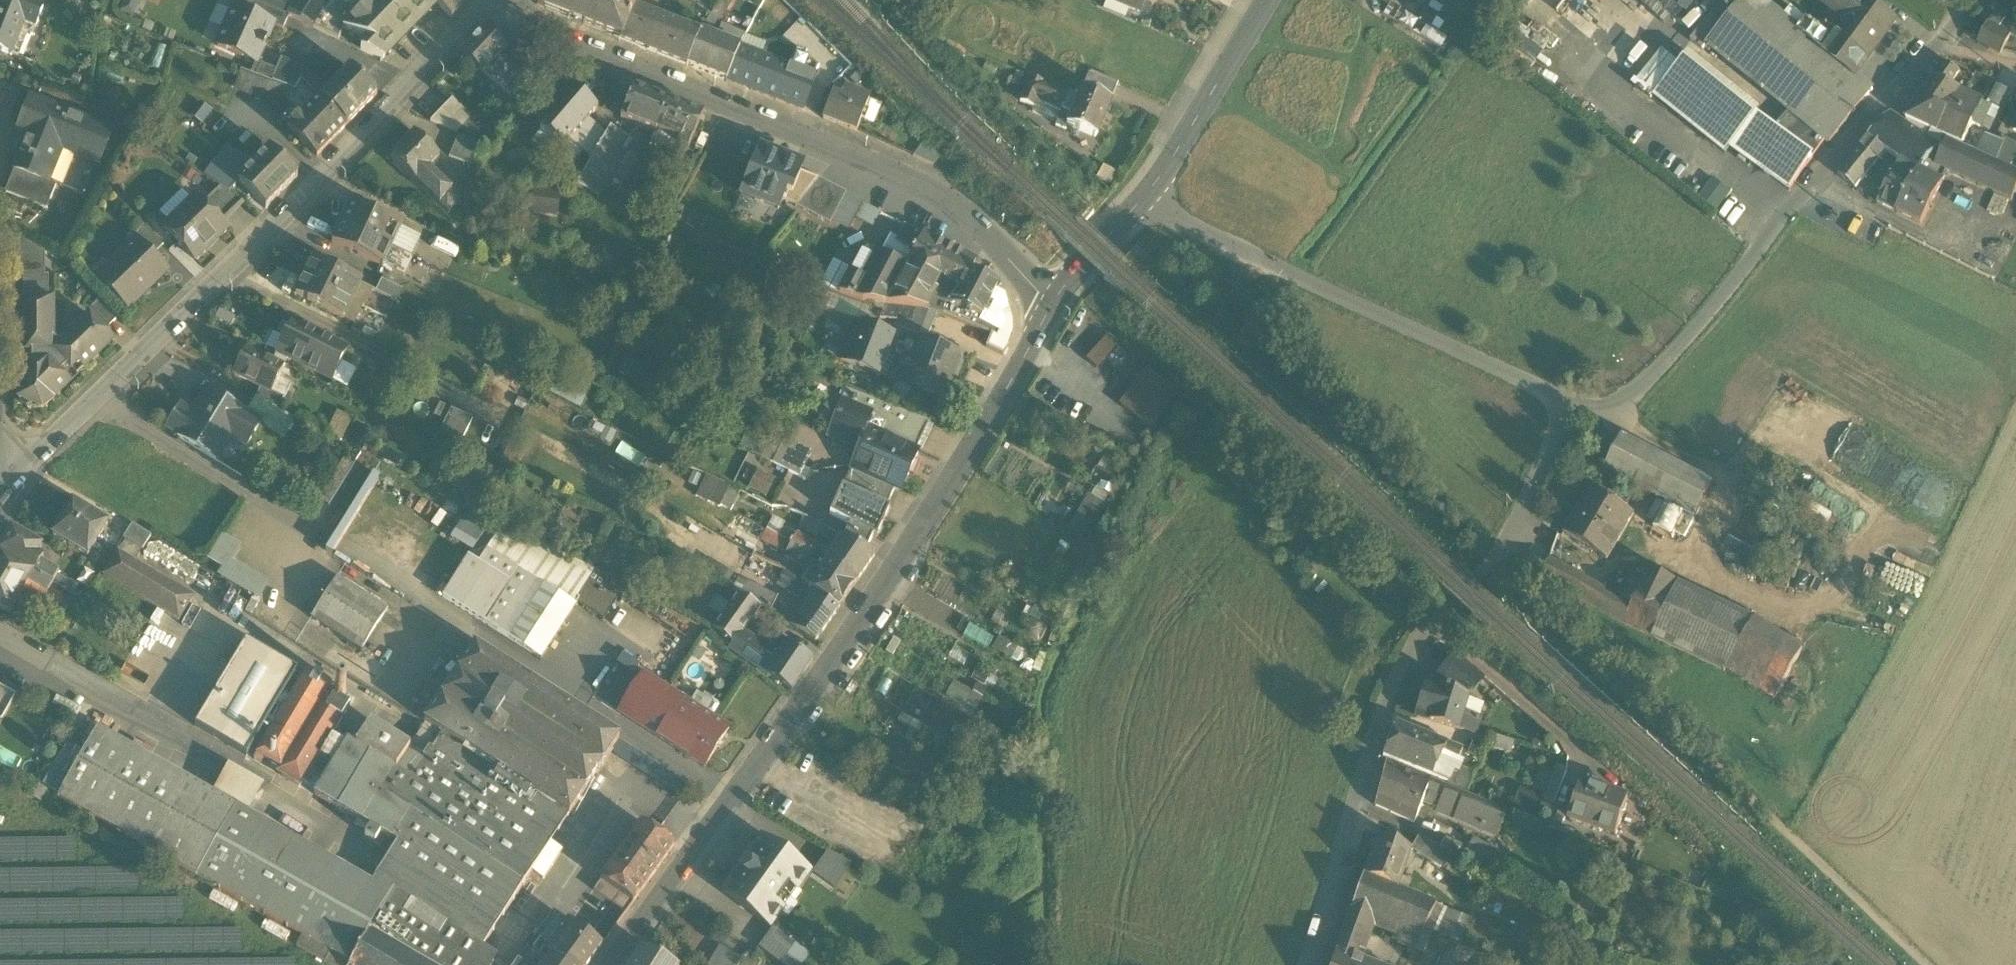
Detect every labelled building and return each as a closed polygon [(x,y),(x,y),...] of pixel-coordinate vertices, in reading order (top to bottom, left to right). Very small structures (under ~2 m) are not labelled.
[(11,58),(23,27),(35,31),(43,11),(17,0),(0,0),(0,53),(11,58)] [(136,0),(125,0),(119,14),(133,20),(141,2),(136,0)] [(266,10),(244,0),(237,0),(233,9),(261,21),(266,10)] [(266,10),(288,20),(288,18),(287,18),(292,6),(278,0),(244,0),(266,10)] [(292,6),(287,18),(288,18),(313,29),(332,0),(296,0),(292,6)] [(365,41),(384,50),(424,8),(429,13),(437,5),(432,0),(371,0),(365,6),(357,0),(332,0),(313,29),(338,41),(343,30),(365,41)] [(451,18),(469,0),(432,0),(437,5),(451,18)] [(620,39),(633,8),(612,0),(534,0),(536,6),(620,39)] [(726,0),(723,0),(707,23),(715,29),(731,3),(726,0)] [(1109,0),(1107,0),(1102,10),(1125,20),(1130,9),(1109,0)] [(1139,13),(1144,0),(1109,0),(1130,9),(1139,13)] [(1707,45),(1742,0),(1721,0),(1719,3),(1721,5),(1691,42),(1702,51),(1707,45)] [(1707,45),(1788,110),(1825,140),(1830,143),(1873,91),(1853,75),(1823,51),(1832,41),(1806,21),(1798,31),(1759,0),(1742,0),(1707,45)] [(1867,57),(1884,35),(1886,36),(1897,22),(1867,0),(1816,0),(1828,9),(1834,1),(1853,15),(1847,23),(1838,36),(1867,57)] [(1828,9),(1847,23),(1853,15),(1834,1),(1828,9)] [(223,32),(231,13),(216,6),(208,25),(223,32)] [(1989,24),(1999,29),(2006,19),(2009,14),(1999,7),(1987,24),(1988,25),(1989,24)] [(384,50),(391,53),(429,13),(424,8),(384,50)] [(620,39),(687,66),(699,34),(633,8),(620,39)] [(216,47),(256,65),(272,28),(273,27),(261,21),(233,9),(231,13),(223,32),(216,47)] [(1419,19),(1433,26),(1438,16),(1425,9),(1419,19)] [(272,28),(282,32),(288,20),(266,10),(261,21),(273,27),(272,28)] [(2001,55),(2011,36),(1999,29),(1989,24),(1988,25),(1987,24),(1978,19),(1973,29),(1983,35),(1979,43),(2001,55)] [(2011,36),(2015,39),(2015,25),(2006,19),(1999,29),(2011,36)] [(738,50),(738,49),(745,37),(722,25),(715,40),(738,50)] [(23,27),(11,58),(17,60),(27,36),(32,38),(35,31),(23,27)] [(461,56),(482,76),(500,56),(510,46),(489,27),(461,56)] [(715,40),(699,34),(687,66),(725,81),(738,50),(715,40)] [(1823,51),(1853,75),(1867,57),(1838,36),(1833,42),(1832,41),(1823,51)] [(745,37),(738,49),(760,59),(766,45),(745,37)] [(391,53),(384,50),(365,41),(360,51),(382,62),(391,53)] [(160,74),(169,49),(156,45),(147,69),(160,74)] [(738,49),(738,50),(725,81),(776,102),(789,70),(760,59),(738,49)] [(776,102),(801,112),(814,80),(814,81),(815,80),(813,79),(816,71),(813,68),(803,58),(804,55),(796,52),(790,70),(789,70),(776,102)] [(526,81),(500,56),(482,76),(508,100),(526,81)] [(1725,155),(1730,148),(1789,191),(1812,158),(1773,130),(1755,117),(1755,116),(1684,60),(1653,97),(1725,155)] [(280,61),(270,84),(287,90),(294,93),(300,83),(300,82),(306,72),(280,61)] [(1934,79),(1949,86),(1960,70),(1945,64),(1934,79)] [(300,83),(319,101),(346,127),(377,96),(349,70),(327,93),(306,72),(300,82),(300,83)] [(281,106),(287,90),(270,84),(241,72),(235,88),(281,106)] [(1082,89),(1110,102),(1118,83),(1089,72),(1082,89)] [(1061,111),(1070,116),(1078,98),(1030,78),(1019,102),(1033,108),(1036,101),(1061,111)] [(1934,79),(1918,101),(1947,114),(1948,114),(1958,92),(1959,91),(1949,86),(1934,79)] [(2007,90),(1997,85),(1989,102),(1999,107),(2007,90)] [(557,144),(563,149),(563,148),(570,141),(587,121),(597,109),(570,86),(561,96),(553,89),(537,108),(545,115),(536,125),(541,130),(539,133),(555,146),(557,144)] [(620,119),(654,133),(668,102),(634,88),(620,119)] [(118,89),(105,90),(106,102),(119,102),(118,89)] [(1074,130),(1095,138),(1110,102),(1082,89),(1081,89),(1078,98),(1070,116),(1066,126),(1074,130)] [(822,119),(856,132),(860,122),(868,102),(856,97),(857,95),(843,90),(839,100),(831,96),(822,119)] [(1948,114),(1972,125),(1983,103),(1958,92),(1948,114)] [(14,172),(48,185),(48,184),(63,149),(100,164),(113,133),(32,100),(30,105),(28,104),(17,131),(27,135),(12,171),(14,172)] [(430,123),(456,135),(471,119),(452,100),(430,123)] [(316,157),(346,127),(319,101),(302,118),(299,115),(286,128),(299,140),(298,141),(306,149),(307,148),(316,157)] [(1061,111),(1036,101),(1033,108),(1031,111),(1056,122),(1061,111)] [(1938,134),(1947,114),(1918,101),(1906,120),(1932,131),(1938,134)] [(703,116),(668,102),(654,133),(679,143),(677,147),(687,151),(703,116)] [(881,106),(868,102),(860,122),(873,127),(881,106)] [(1994,108),(1983,103),(1972,125),(1983,129),(1994,108)] [(212,113),(199,104),(189,118),(202,127),(212,113)] [(1994,108),(1983,129),(1990,133),(2001,111),(1994,108)] [(1788,110),(1773,130),(1812,158),(1825,140),(1788,110)] [(1070,116),(1061,111),(1056,122),(1053,128),(1072,136),(1074,130),(1066,126),(1070,116)] [(1963,144),(1972,125),(1948,114),(1947,114),(1938,134),(1942,136),(1948,139),(1963,144)] [(1885,151),(1903,164),(1904,162),(1921,170),(1926,163),(1939,148),(1926,139),(1891,115),(1873,135),(1869,140),(1885,151)] [(587,121),(570,141),(583,152),(582,153),(591,160),(604,139),(605,137),(587,121)] [(605,137),(604,139),(620,149),(626,139),(610,129),(605,137)] [(1926,139),(1939,148),(1942,136),(1938,134),(1932,131),(1926,139)] [(416,182),(439,205),(451,192),(428,170),(439,159),(414,135),(390,160),(415,183),(416,182)] [(1977,155),(1996,163),(2000,153),(2004,144),(1986,136),(1977,155)] [(450,159),(472,169),(481,146),(459,137),(450,159)] [(623,151),(620,149),(604,139),(591,160),(576,187),(597,196),(603,185),(603,184),(623,151)] [(1840,176),(1856,188),(1885,151),(1869,140),(1840,176)] [(575,161),(582,153),(583,152),(570,141),(563,148),(567,151),(566,153),(575,161)] [(2015,191),(2015,172),(1996,163),(1977,155),(1946,143),(1937,162),(1935,167),(1947,172),(2011,201),(2015,191)] [(933,167),(938,161),(922,144),(913,158),(933,167)] [(2000,153),(2013,158),(2015,152),(2015,148),(2004,144),(2000,153)] [(217,158),(245,176),(256,165),(226,147),(217,158)] [(778,210),(781,202),(785,191),(791,194),(800,172),(802,168),(757,150),(739,195),(778,210)] [(256,165),(245,176),(238,183),(239,184),(265,210),(297,177),(269,151),(256,165)] [(230,193),(239,184),(238,183),(245,176),(217,158),(207,152),(194,173),(220,189),(229,194),(230,193)] [(2013,158),(2000,153),(1996,163),(2015,172),(2015,159),(2013,158)] [(1919,173),(1921,170),(1904,162),(1903,164),(1903,165),(1899,164),(1878,204),(1896,213),(1918,172),(1919,173)] [(1921,170),(1919,173),(1941,183),(1947,172),(1935,167),(1931,165),(1926,163),(1921,170)] [(1097,178),(1111,187),(1117,174),(1103,167),(1097,178)] [(663,191),(674,198),(686,178),(675,171),(663,191)] [(5,194),(46,211),(56,187),(48,184),(48,185),(14,172),(5,194)] [(818,180),(800,172),(791,194),(785,191),(781,202),(796,208),(818,180)] [(1941,183),(1919,173),(1918,172),(1896,213),(1920,225),(1941,183)] [(796,208),(829,225),(831,222),(846,194),(818,180),(796,208)] [(203,205),(222,224),(242,204),(230,193),(229,194),(220,189),(203,205)] [(169,223),(191,202),(182,192),(159,213),(169,223)] [(460,200),(451,192),(439,205),(448,213),(460,200)] [(863,203),(846,194),(831,222),(848,231),(854,219),(862,205),(863,203)] [(163,229),(194,261),(227,229),(222,224),(203,205),(200,207),(193,200),(191,202),(169,223),(163,229)] [(880,215),(862,205),(854,219),(872,229),(880,215)] [(349,206),(340,225),(392,250),(399,234),(401,230),(349,206)] [(384,265),(392,250),(340,225),(331,244),(383,268),(384,265)] [(894,242),(913,252),(922,235),(903,225),(896,239),(894,242)] [(139,243),(152,257),(163,247),(143,226),(132,238),(138,244),(139,243)] [(399,234),(392,250),(412,259),(419,243),(399,234)] [(885,306),(925,310),(926,310),(931,300),(947,306),(950,307),(968,271),(970,272),(970,271),(975,262),(923,234),(922,235),(913,252),(905,268),(885,306)] [(894,242),(896,239),(888,235),(879,255),(905,268),(913,252),(894,242)] [(22,300),(48,300),(48,276),(44,276),(44,253),(19,239),(18,278),(22,278),(22,300)] [(101,280),(129,309),(167,272),(152,257),(139,243),(138,244),(101,280)] [(884,306),(885,306),(905,268),(879,255),(863,247),(838,294),(862,302),(884,305),(884,306)] [(405,274),(412,259),(392,250),(384,265),(405,274)] [(313,262),(304,280),(352,303),(361,285),(313,262)] [(968,271),(950,307),(980,319),(991,298),(993,298),(995,295),(994,293),(995,291),(998,286),(996,285),(996,284),(981,276),(980,276),(970,271),(970,272),(968,271)] [(343,321),(352,303),(304,280),(296,298),(343,321)] [(375,291),(396,301),(401,291),(380,281),(375,291)] [(863,324),(869,307),(822,291),(817,308),(863,324)] [(947,306),(942,316),(990,336),(985,348),(1002,356),(1010,340),(1012,334),(1012,322),(1011,316),(1003,296),(995,291),(994,293),(995,295),(993,298),(991,298),(980,319),(950,307),(947,306)] [(38,410),(40,412),(69,383),(60,374),(73,361),(82,370),(113,340),(89,316),(60,344),(52,340),(52,300),(48,300),(22,300),(18,300),(18,303),(26,303),(26,317),(18,317),(18,353),(31,353),(36,353),(36,362),(31,362),(31,364),(26,364),(26,373),(18,373),(18,402),(21,402),(21,399),(32,399),(40,408),(38,410)] [(936,313),(942,316),(947,306),(931,300),(926,310),(936,313)] [(90,310),(109,328),(118,319),(100,301),(90,310)] [(26,303),(18,303),(18,317),(26,317),(26,303)] [(896,328),(926,340),(936,313),(926,310),(925,310),(885,306),(880,317),(879,320),(898,322),(896,328)] [(288,360),(304,369),(320,337),(292,323),(276,354),(276,355),(288,360)] [(863,325),(861,329),(874,334),(875,330),(863,325)] [(840,360),(877,374),(886,353),(892,336),(875,330),(874,334),(861,329),(854,326),(840,360)] [(1096,368),(1117,345),(1107,336),(1086,359),(1096,368)] [(348,351),(320,337),(304,369),(332,383),(348,351)] [(916,390),(945,401),(962,359),(920,342),(913,360),(905,357),(904,360),(895,381),(916,390)] [(260,389),(271,394),(281,373),(283,369),(272,363),(246,350),(233,376),(260,389)] [(895,381),(904,360),(886,353),(877,374),(895,381)] [(288,360),(276,355),(272,363),(283,369),(288,360)] [(1118,405),(1152,431),(1179,397),(1147,366),(1118,405)] [(287,376),(281,373),(271,394),(282,399),(288,386),(287,376)] [(916,390),(895,381),(889,396),(911,405),(916,390)] [(254,400),(276,411),(282,399),(271,394),(260,389),(254,400)] [(845,389),(841,400),(873,413),(866,429),(916,451),(929,423),(845,389)] [(178,440),(217,464),(231,440),(247,450),(261,427),(262,426),(248,417),(207,392),(192,416),(180,409),(166,430),(179,438),(178,440)] [(839,439),(858,447),(859,448),(866,429),(873,413),(841,400),(834,417),(835,418),(831,428),(832,432),(840,435),(839,439)] [(261,427),(283,440),(294,422),(295,421),(257,402),(257,403),(248,417),(262,426),(261,427)] [(440,431),(462,442),(473,420),(451,410),(440,431)] [(850,469),(894,489),(901,492),(908,474),(914,461),(918,452),(916,451),(866,429),(859,448),(858,447),(850,469)] [(1605,471),(1660,500),(1695,518),(1713,483),(1623,437),(1605,471)] [(778,451),(772,464),(799,477),(811,452),(784,439),(778,451)] [(760,458),(772,464),(778,451),(767,445),(760,458)] [(343,460),(331,480),(341,486),(354,466),(343,460)] [(921,463),(914,461),(908,474),(914,477),(919,465),(920,465),(921,463)] [(1122,475),(1107,468),(1096,489),(1111,497),(1122,475)] [(756,469),(749,488),(771,496),(778,477),(756,469)] [(850,469),(842,487),(886,507),(894,489),(850,469)] [(719,505),(730,511),(740,491),(706,474),(695,496),(719,507),(719,505)] [(328,506),(341,486),(331,480),(318,500),(328,506)] [(829,515),(850,525),(872,538),(876,539),(890,508),(886,507),(842,487),(829,515)] [(1563,533),(1606,560),(1620,538),(1634,515),(1590,488),(1578,509),(1563,533)] [(1109,506),(1087,494),(1070,524),(1092,536),(1109,506)] [(1057,503),(1046,496),(1037,511),(1048,517),(1057,503)] [(77,551),(87,558),(93,547),(101,534),(107,524),(97,518),(83,509),(72,503),(66,513),(58,526),(52,536),(62,542),(77,551)] [(822,556),(827,560),(842,539),(803,517),(798,527),(816,536),(817,534),(831,542),(822,556)] [(772,518),(767,529),(777,536),(784,524),(772,518)] [(471,554),(483,562),(505,526),(494,521),(492,520),(471,554)] [(123,539),(142,551),(151,537),(132,525),(123,539)] [(866,552),(872,538),(850,525),(842,539),(866,552)] [(575,561),(505,526),(483,562),(479,568),(469,562),(444,602),(496,634),(536,569),(581,598),(578,603),(604,620),(625,587),(589,568),(575,561)] [(34,574),(40,563),(43,558),(37,555),(41,547),(11,529),(0,548),(0,554),(34,574)] [(761,539),(786,553),(791,543),(779,536),(777,536),(767,529),(761,539)] [(779,536),(791,543),(795,535),(782,529),(779,536)] [(796,533),(795,535),(791,543),(809,553),(810,551),(814,543),(796,533)] [(827,560),(826,562),(855,582),(873,556),(866,552),(842,539),(827,560)] [(259,602),(257,601),(266,586),(229,564),(238,549),(222,540),(210,560),(224,569),(219,578),(253,599),(244,614),(250,617),(256,606),(257,606),(259,602)] [(1070,548),(1062,542),(1048,563),(1055,568),(1070,548)] [(809,553),(791,543),(786,553),(783,557),(811,573),(811,572),(816,576),(826,562),(810,551),(809,553)] [(103,577),(178,623),(193,599),(118,553),(103,577)] [(15,605),(22,593),(41,605),(52,585),(34,574),(0,554),(0,611),(9,616),(15,605)] [(808,587),(810,588),(838,608),(855,582),(826,562),(816,576),(808,587)] [(58,574),(40,563),(34,574),(52,585),(58,574)] [(1652,638),(1725,672),(1726,669),(1725,669),(1753,621),(1754,619),(1678,583),(1647,569),(1630,608),(1547,563),(1539,579),(1624,625),(1652,638)] [(541,662),(578,603),(581,598),(536,569),(496,634),(541,662)] [(808,587),(803,583),(787,571),(779,585),(803,599),(810,588),(808,587)] [(808,587),(816,576),(811,572),(811,573),(803,583),(808,587)] [(760,607),(770,612),(777,599),(739,577),(732,589),(738,593),(760,607)] [(311,620),(361,653),(387,612),(336,579),(311,620)] [(72,597),(52,585),(41,605),(22,593),(15,605),(39,619),(42,613),(57,622),(72,597)] [(815,642),(838,608),(810,588),(803,599),(787,625),(815,642)] [(712,629),(733,644),(741,631),(742,631),(760,607),(738,593),(712,629)] [(1726,669),(1774,698),(1802,650),(1753,621),(1725,669),(1726,669)] [(766,674),(781,653),(767,643),(764,647),(761,646),(761,645),(742,631),(741,631),(733,644),(730,648),(766,674)] [(775,631),(767,643),(781,653),(787,644),(789,640),(775,631)] [(1022,661),(1027,647),(997,637),(992,651),(1022,661)] [(284,695),(297,672),(245,641),(194,727),(245,758),(277,705),(284,695)] [(811,661),(787,644),(781,653),(766,674),(791,691),(811,661)] [(483,947),(532,872),(550,844),(618,740),(478,649),(471,650),(423,723),(425,724),(408,750),(369,725),(355,747),(346,742),(313,796),(369,829),(364,838),(375,844),(380,847),(385,838),(390,841),(391,841),(396,844),(374,877),(410,901),(483,947)] [(1464,683),(1472,690),(1482,679),(1454,656),(1438,675),(1454,688),(1459,690),(1464,683)] [(276,774),(299,787),(302,786),(350,706),(342,701),(345,698),(346,695),(345,691),(343,689),(340,688),(337,688),(334,690),(333,694),(327,690),(330,685),(307,671),(290,699),(284,709),(256,756),(264,760),(279,769),(276,774)] [(619,714),(705,766),(729,727),(643,675),(619,714)] [(951,681),(944,697),(978,712),(985,696),(951,681)] [(1416,716),(1474,734),(1478,720),(1460,715),(1465,699),(1425,685),(1416,716)] [(4,717),(15,697),(0,689),(0,714),(4,717)] [(290,699),(284,695),(277,705),(284,709),(290,699)] [(1382,757),(1431,778),(1445,745),(1395,725),(1382,757)] [(57,798),(196,876),(235,807),(211,794),(97,728),(94,734),(57,798)] [(1484,747),(1508,755),(1512,742),(1488,735),(1484,747)] [(1431,778),(1446,784),(1459,751),(1445,745),(1431,778)] [(620,763),(683,792),(689,778),(626,749),(620,763)] [(264,760),(256,756),(254,760),(261,764),(264,760)] [(1493,807),(1430,780),(1385,762),(1374,806),(1413,824),(1423,801),(1438,808),(1437,812),(1483,831),(1493,807)] [(235,807),(248,814),(262,788),(226,768),(211,794),(235,807)] [(1568,821),(1614,839),(1628,802),(1581,785),(1568,821)] [(1535,812),(1541,796),(1522,789),(1516,805),(1535,812)] [(235,807),(196,876),(301,937),(350,964),(369,930),(386,940),(410,901),(374,877),(370,884),(248,814),(235,807)] [(1493,807),(1483,831),(1497,837),(1507,812),(1493,807)] [(1545,828),(1559,834),(1567,813),(1553,807),(1545,828)] [(600,881),(632,904),(634,902),(674,847),(641,824),(600,881)] [(1363,876),(1396,889),(1397,887),(1411,852),(1374,836),(1368,852),(1372,854),(1363,876)] [(722,893),(768,926),(782,906),(776,902),(781,894),(788,899),(788,898),(782,893),(787,885),(794,890),(808,870),(762,837),(746,860),(745,859),(738,869),(739,870),(722,893)] [(1441,848),(1459,857),(1463,848),(1445,839),(1441,848)] [(1487,850),(1472,841),(1461,860),(1477,868),(1487,850)] [(1420,854),(1443,867),(1449,855),(1437,849),(1426,843),(1420,854)] [(561,851),(550,844),(532,872),(543,880),(561,851)] [(1493,853),(1487,850),(1477,868),(1482,872),(1493,853)] [(812,874),(833,889),(851,865),(827,852),(812,874)] [(1419,939),(1430,916),(1434,909),(1435,906),(1396,889),(1363,876),(1362,875),(1349,911),(1368,918),(1408,935),(1419,939)] [(593,891),(625,914),(632,904),(600,881),(593,891)] [(788,898),(794,890),(787,885),(782,893),(788,898)] [(782,906),(788,899),(781,894),(776,902),(782,906)] [(483,947),(410,901),(386,940),(429,964),(493,964),(492,964),(478,955),(483,947)] [(1432,936),(1461,947),(1472,917),(1445,907),(1432,936)] [(602,947),(568,921),(567,922),(553,911),(515,964),(588,964),(602,947)] [(1335,952),(1353,959),(1368,918),(1349,911),(1335,952)] [(758,948),(779,964),(794,944),(772,928),(758,948)] [(386,940),(369,930),(350,964),(429,964),(386,940)] [(1409,960),(1419,939),(1408,935),(1398,955),(1409,960)] [(350,964),(301,937),(296,947),(327,964),(350,964)] [(741,959),(719,946),(708,964),(738,964),(741,959)] [(478,955),(492,964),(497,956),(483,947),(478,955)] [(645,951),(643,949),(633,964),(670,964),(645,951)] [(1368,964),(1353,959),(1335,952),(1330,964),(1368,964)]
